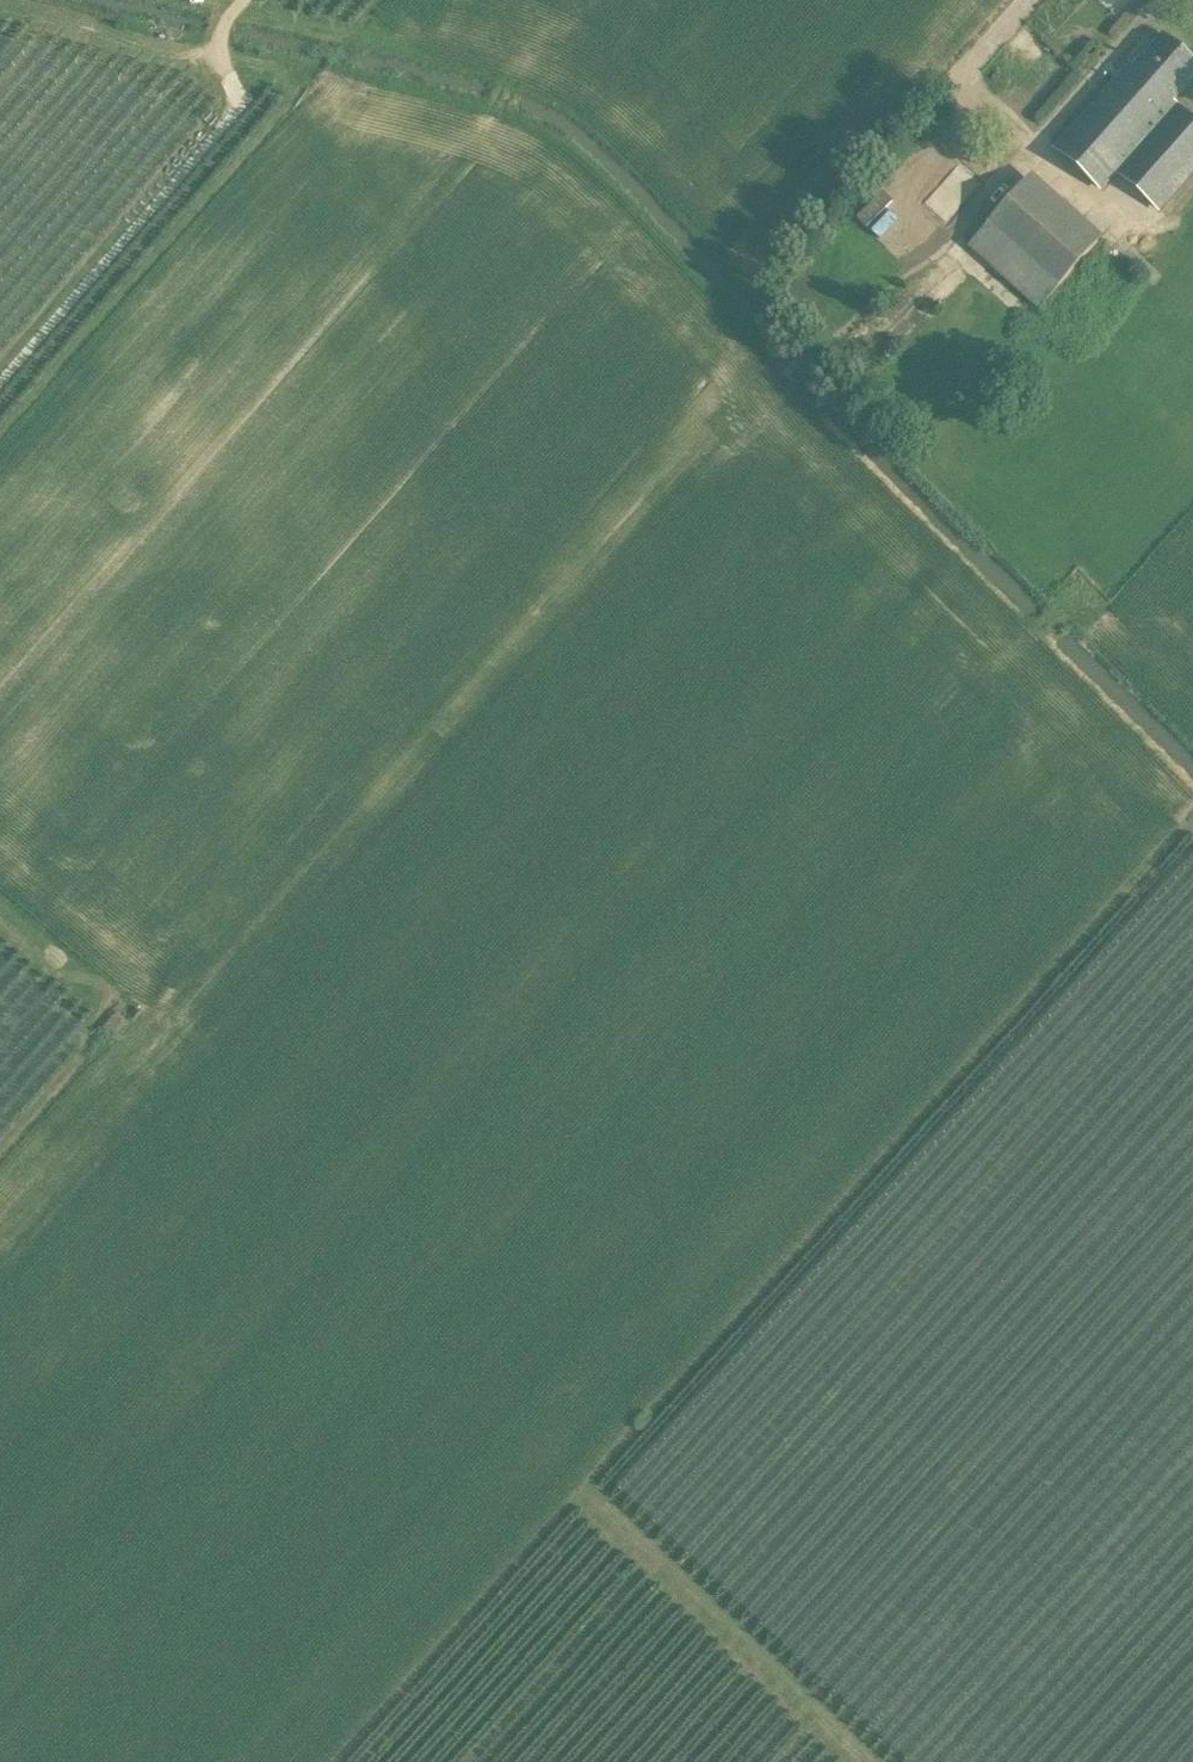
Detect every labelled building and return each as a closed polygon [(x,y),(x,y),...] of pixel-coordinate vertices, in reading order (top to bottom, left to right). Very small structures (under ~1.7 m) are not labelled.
[(1192,168),(1192,121),(1171,101),(1192,76),(1192,64),(1160,34),(1131,66),(1128,63),(1053,146),(1100,188),(1115,170),(1157,208),(1192,168)] [(1103,236),(1032,173),(967,246),(1039,309),(1103,236)]
